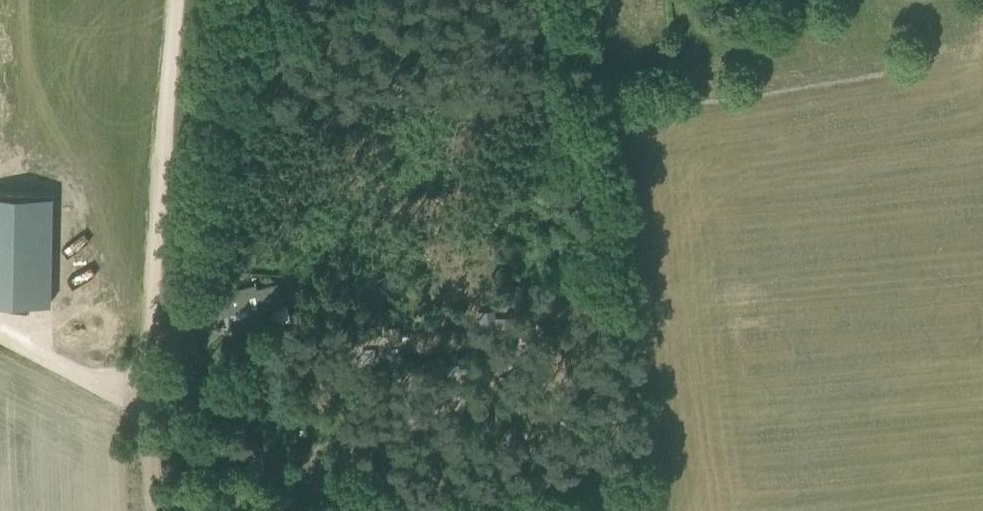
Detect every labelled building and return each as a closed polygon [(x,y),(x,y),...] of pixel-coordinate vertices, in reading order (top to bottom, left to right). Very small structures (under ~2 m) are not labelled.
[(50,304),(52,195),(0,194),(0,303),(50,304)] [(238,289),(219,294),(223,312),(230,310),(233,324),(255,318),(253,314),(271,309),(282,307),(276,283),(258,287),(258,284),(238,289)]
